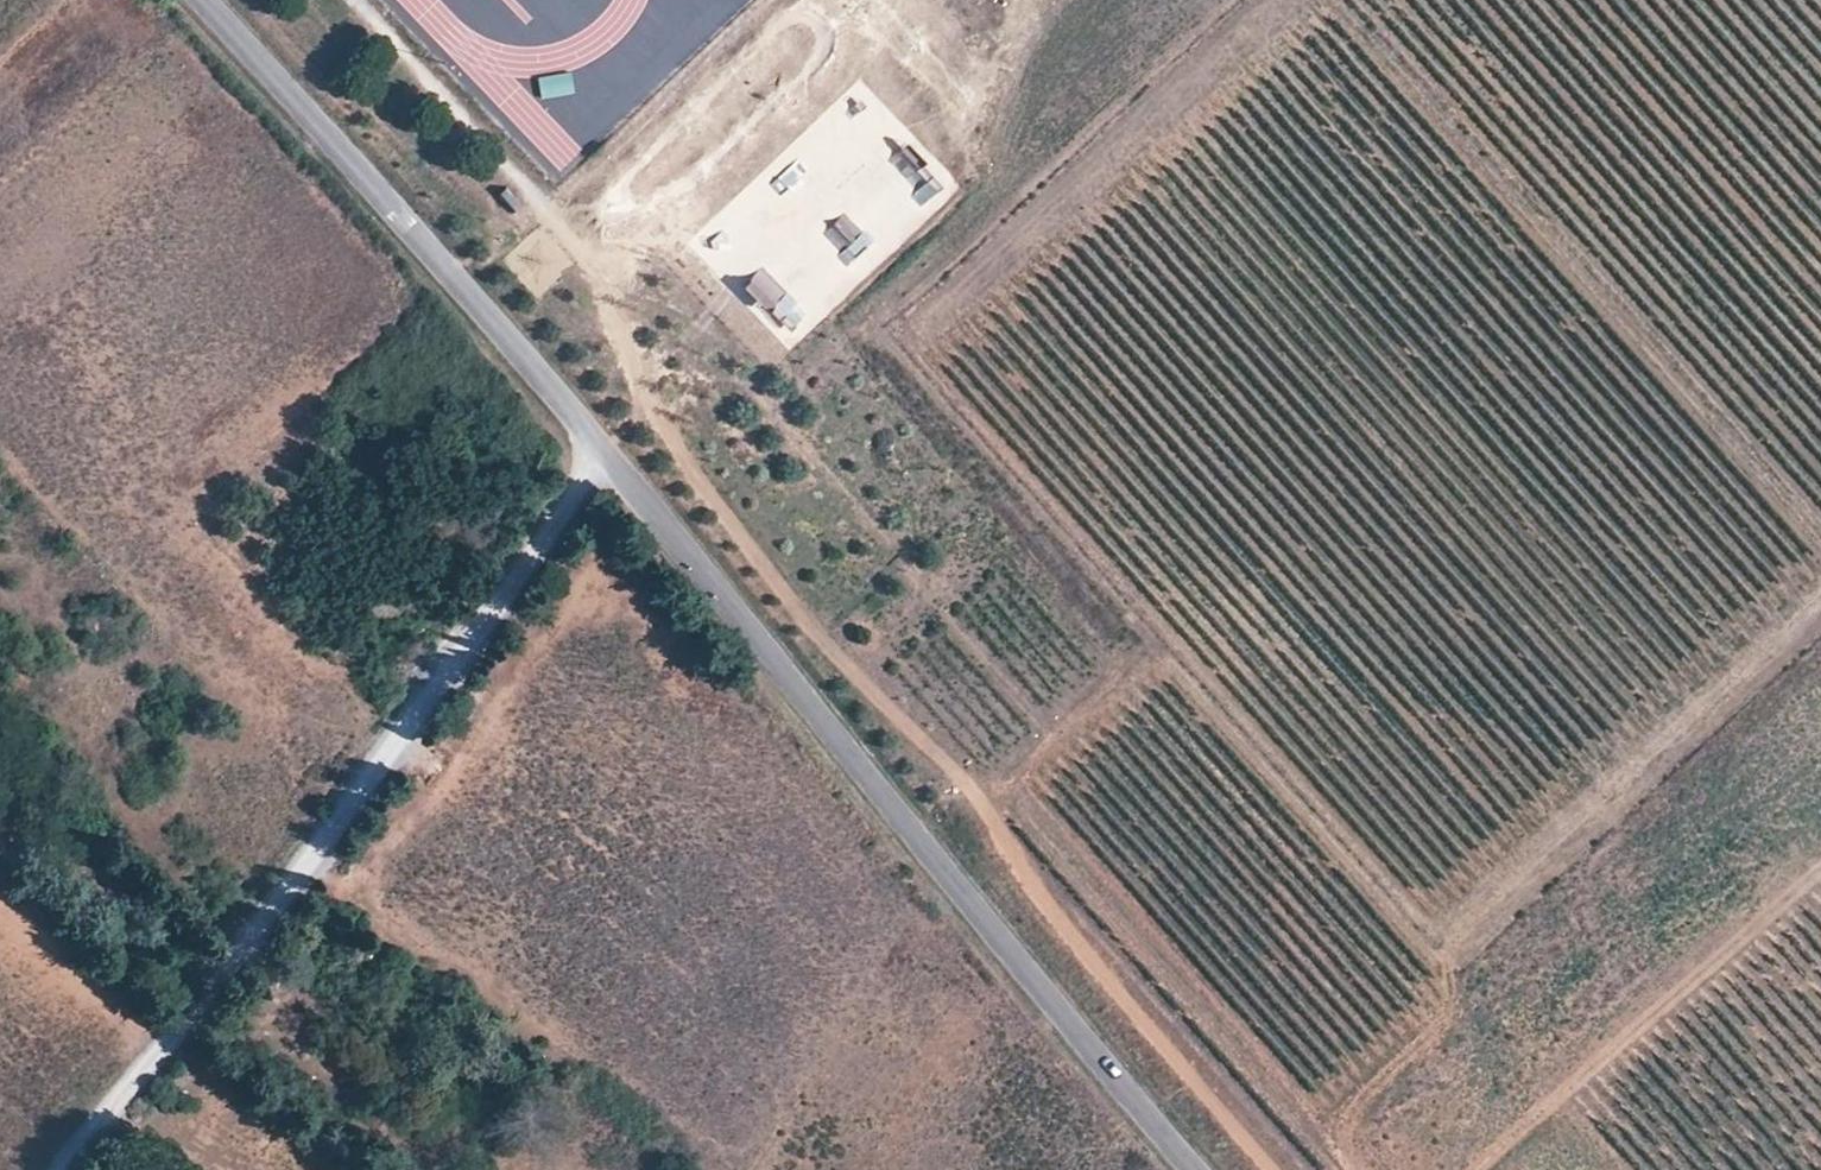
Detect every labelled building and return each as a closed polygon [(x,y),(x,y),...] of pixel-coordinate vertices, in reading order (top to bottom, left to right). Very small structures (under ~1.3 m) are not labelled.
[(576,70),(542,76),(546,98),(580,92),(576,70)] [(908,146),(891,159),(910,183),(926,171),(908,146)] [(522,205),(507,189),(500,195),(515,212),(522,205)] [(845,213),(822,234),(849,264),(873,242),(845,213)] [(745,286),(787,330),(806,311),(765,268),(745,286)]
